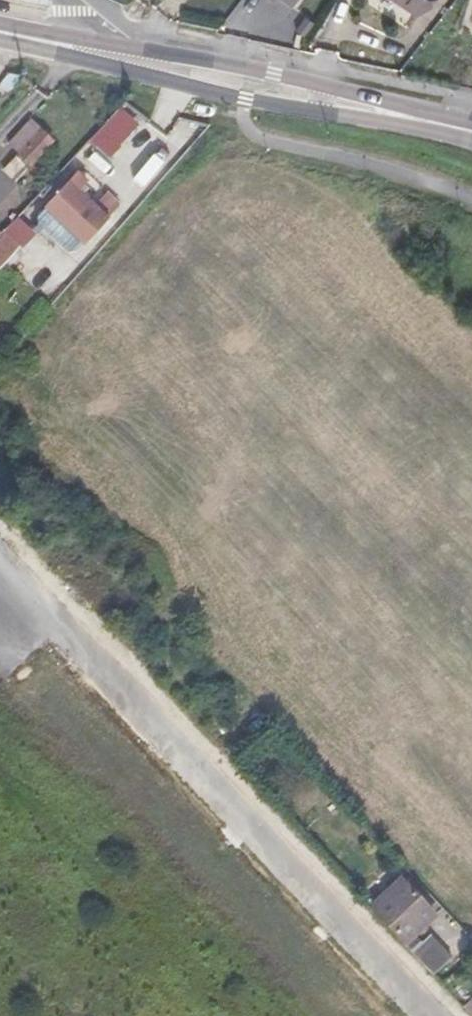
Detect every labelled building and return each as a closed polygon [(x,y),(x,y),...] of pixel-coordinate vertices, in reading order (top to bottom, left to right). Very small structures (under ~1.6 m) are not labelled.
[(415,13),(424,0),(394,0),(415,13)] [(19,153),(16,155),(28,167),(53,140),(31,119),(8,143),(19,153)] [(28,167),(16,155),(2,170),(14,182),(28,167)] [(84,243),(108,218),(69,182),(45,207),(84,243)] [(248,727),(257,736),(264,728),(256,719),(248,727)] [(254,758),(246,765),(256,777),(264,770),(254,758)] [(401,879),(371,907),(406,944),(436,916),(401,879)] [(431,935),(413,952),(432,974),(451,957),(431,935)] [(464,1006),(471,1015),(471,998),(464,1006)]
